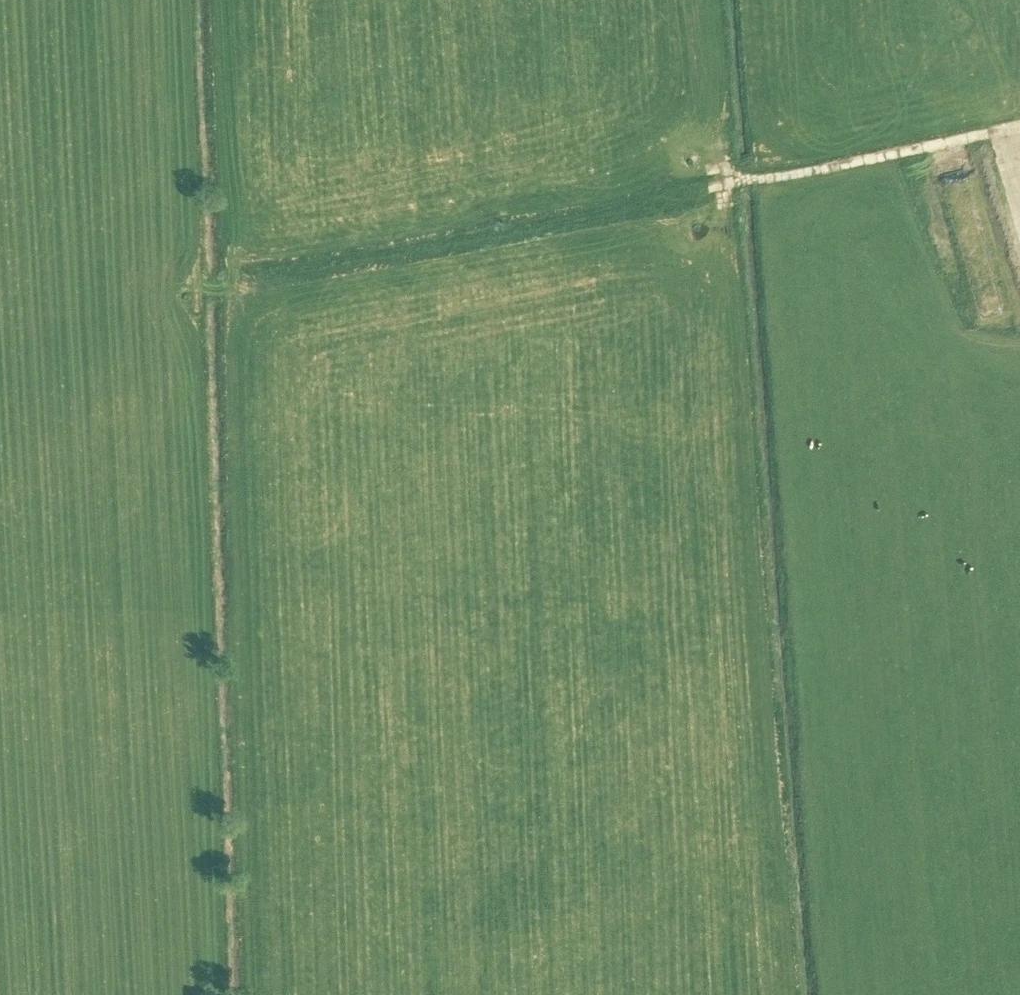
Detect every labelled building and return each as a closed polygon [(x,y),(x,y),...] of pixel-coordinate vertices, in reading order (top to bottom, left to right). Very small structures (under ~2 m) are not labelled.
[(1010,167),(1019,209),(1019,165),(1010,167)]
